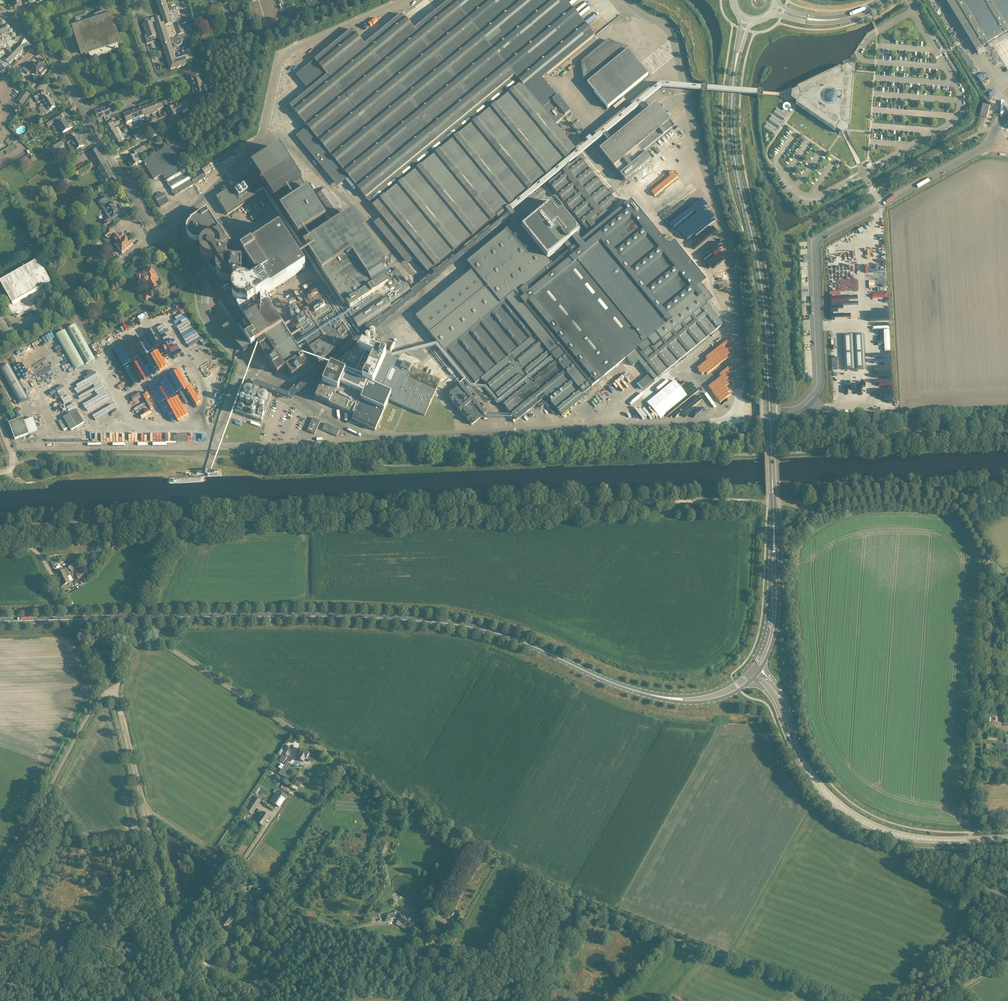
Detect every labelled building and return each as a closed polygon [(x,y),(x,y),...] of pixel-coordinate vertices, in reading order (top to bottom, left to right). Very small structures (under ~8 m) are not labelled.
[(143,24),(147,35),(145,36),(147,44),(148,44),(155,42),(155,41),(154,39),(160,37),(171,70),(187,64),(186,61),(194,59),(195,58),(193,53),(192,49),(189,50),(189,49),(182,51),(184,57),(177,59),(175,54),(176,54),(175,51),(174,51),(172,44),(173,43),(174,44),(174,45),(175,46),(176,46),(177,46),(178,46),(179,46),(180,46),(181,45),(182,44),(182,43),(183,42),(183,41),(183,40),(184,40),(188,39),(187,34),(176,38),(175,36),(185,33),(177,10),(170,12),(166,0),(157,0),(163,19),(161,20),(160,16),(155,18),(154,18),(155,19),(152,20),(152,21),(151,21),(150,20),(149,19),(148,19),(147,19),(146,20),(145,21),(145,22),(145,23),(143,24)] [(290,106),(308,127),(296,137),(324,171),(337,187),(349,177),(382,217),(375,223),(408,264),(415,258),(424,269),(427,273),(456,250),(467,263),(473,258),(462,245),(467,241),(496,217),(505,210),(521,196),(576,151),(570,143),(555,125),(570,112),(557,97),(542,79),(594,36),(564,0),(450,0),(414,29),(402,14),(398,17),(364,45),(352,30),(327,50),(315,60),(327,75),(309,91),(290,106)] [(977,51),(1007,32),(1007,0),(946,0),(977,51)] [(89,54),(91,58),(119,49),(118,44),(121,43),(121,44),(122,43),(112,14),(110,14),(110,13),(109,11),(108,11),(106,10),(105,10),(104,11),(95,15),(94,16),(83,21),(82,19),(81,19),(79,19),(78,19),(77,20),(76,21),(76,22),(77,25),(88,54),(89,54)] [(6,69),(7,71),(8,71),(11,67),(9,65),(14,59),(15,60),(17,58),(16,57),(19,54),(20,55),(22,53),(21,52),(24,49),(18,44),(17,45),(13,41),(12,42),(4,25),(1,26),(0,27),(0,64),(6,69)] [(238,33),(231,35),(234,42),(240,39),(238,33)] [(608,40),(581,62),(581,66),(583,79),(587,84),(607,109),(648,75),(635,59),(636,58),(627,47),(611,41),(608,40)] [(311,46),(300,55),(304,61),(315,52),(311,46)] [(297,57),(287,66),(294,74),(304,65),(297,57)] [(153,62),(157,71),(161,70),(157,60),(153,62)] [(42,75),(43,74),(46,70),(39,62),(38,63),(37,62),(33,66),(30,62),(23,69),(28,74),(32,70),(37,75),(40,73),(42,75)] [(791,99),(796,103),(795,104),(835,131),(836,130),(841,134),(848,131),(848,124),(849,124),(853,76),(852,76),(852,70),(846,65),(840,68),(840,67),(797,88),(797,89),(791,92),(791,99)] [(986,78),(978,65),(971,69),(979,82),(986,78)] [(191,75),(192,81),(201,79),(200,76),(202,75),(201,73),(199,73),(198,71),(195,72),(196,74),(191,75)] [(192,81),(194,88),(204,85),(203,86),(201,79),(192,81)] [(195,88),(197,94),(205,92),(204,85),(194,88),(195,88)] [(24,90),(17,101),(23,105),(25,101),(30,95),(28,93),(24,90)] [(44,91),(34,96),(38,103),(43,100),(45,103),(40,105),(45,113),(50,111),(57,107),(52,100),(51,101),(49,96),(47,98),(45,95),(46,94),(44,91)] [(207,96),(205,92),(197,94),(198,100),(203,99),(204,101),(207,101),(207,100),(207,98),(207,96)] [(184,100),(188,108),(194,105),(190,97),(184,100)] [(161,99),(154,102),(158,110),(164,108),(161,99)] [(178,104),(182,112),(188,108),(184,100),(178,104)] [(149,105),(152,114),(158,111),(155,103),(149,105)] [(179,113),(182,112),(178,104),(167,109),(171,117),(174,116),(177,120),(178,123),(182,120),(179,113)] [(652,107),(599,150),(625,182),(651,161),(644,152),(674,127),(656,104),(652,107)] [(990,106),(983,104),(980,116),(987,118),(990,106)] [(107,108),(111,116),(117,114),(113,105),(107,108)] [(146,116),(152,114),(149,105),(143,108),(146,116)] [(136,109),(139,117),(145,115),(142,107),(136,109)] [(101,109),(104,118),(111,116),(107,108),(101,110),(101,109)] [(104,118),(101,109),(94,111),(99,122),(102,120),(101,118),(104,117),(104,118)] [(130,111),(133,120),(139,117),(136,109),(130,111)] [(127,122),(133,120),(130,111),(123,114),(127,122)] [(58,116),(54,118),(51,120),(50,120),(45,122),(47,124),(48,127),(54,123),(56,126),(58,125),(61,130),(60,130),(62,133),(63,133),(65,132),(70,129),(73,128),(70,123),(67,125),(63,117),(58,120),(57,117),(58,116)] [(16,126),(21,123),(18,119),(15,121),(13,123),(14,124),(12,125),(10,126),(12,129),(16,127),(16,126)] [(104,128),(107,134),(116,128),(115,129),(112,123),(110,124),(108,125),(104,128)] [(111,139),(120,134),(117,130),(116,128),(107,134),(109,133),(112,139),(111,139)] [(133,134),(136,140),(145,135),(142,130),(133,134)] [(111,139),(114,145),(122,140),(119,135),(120,134),(111,139)] [(73,158),(80,154),(84,151),(83,151),(81,147),(84,146),(82,141),(81,142),(77,136),(73,138),(66,142),(68,146),(72,144),(76,150),(70,153),(73,158)] [(64,145),(60,140),(52,145),(55,150),(64,145)] [(122,140),(114,145),(118,151),(125,146),(122,140)] [(135,154),(137,153),(138,154),(146,150),(144,145),(133,151),(135,154)] [(148,159),(143,161),(145,165),(145,166),(146,166),(154,180),(162,175),(175,197),(194,185),(182,163),(181,164),(178,160),(170,146),(161,151),(148,159)] [(98,148),(89,153),(101,174),(99,176),(100,179),(103,177),(106,182),(114,177),(98,148)] [(280,210),(299,237),(326,219),(280,149),(252,166),(281,209),(280,210)] [(231,151),(216,160),(219,166),(234,155),(231,151)] [(132,167),(136,164),(139,163),(134,155),(128,159),(130,162),(129,162),(132,167)] [(511,290),(441,348),(461,372),(473,386),(482,379),(516,421),(537,404),(540,408),(541,408),(545,405),(546,405),(553,414),(554,414),(558,411),(562,416),(585,397),(583,394),(591,387),(626,358),(633,366),(639,361),(654,381),(713,333),(723,325),(707,305),(713,300),(700,285),(706,280),(675,242),(669,247),(660,237),(652,244),(647,237),(653,232),(640,217),(635,222),(623,208),(611,218),(606,211),(616,203),(610,196),(614,193),(614,192),(612,189),(610,189),(607,192),(580,158),(548,184),(571,212),(569,214),(575,221),(577,219),(590,235),(581,242),(576,246),(573,248),(569,252),(552,266),(539,276),(516,295),(511,290)] [(660,158),(654,163),(658,167),(664,162),(660,158)] [(86,163),(85,162),(73,170),(78,177),(94,167),(90,161),(86,163)] [(203,171),(191,178),(195,185),(207,177),(206,175),(212,171),(208,166),(202,169),(203,171)] [(217,197),(228,215),(257,195),(246,178),(217,197)] [(660,190),(655,193),(658,197),(669,189),(664,183),(658,187),(660,190)] [(325,189),(317,195),(331,215),(340,209),(325,189)] [(164,193),(155,198),(160,206),(161,208),(169,203),(168,201),(164,193)] [(105,196),(101,198),(98,200),(98,201),(99,204),(100,203),(100,204),(108,217),(102,221),(105,226),(107,224),(108,225),(109,224),(109,223),(111,222),(111,220),(117,217),(116,216),(120,214),(113,202),(109,205),(106,200),(107,200),(105,196)] [(251,203),(259,215),(266,211),(258,198),(251,203)] [(704,210),(708,206),(705,204),(701,200),(699,202),(688,212),(689,212),(683,218),(685,221),(687,220),(690,222),(697,218),(698,217),(702,213),(704,212),(706,214),(704,210)] [(543,212),(522,229),(547,260),(552,266),(569,252),(573,248),(576,246),(581,242),(576,236),(579,233),(554,203),(543,212)] [(187,230),(187,231),(187,232),(187,233),(187,234),(187,235),(188,235),(188,236),(189,237),(189,238),(190,238),(191,239),(192,240),(193,240),(194,241),(195,241),(196,241),(197,241),(198,241),(199,241),(200,241),(200,240),(202,244),(202,245),(201,245),(201,246),(201,247),(200,248),(200,249),(200,250),(200,251),(200,252),(201,253),(201,254),(201,255),(202,255),(202,256),(202,257),(203,257),(203,258),(204,258),(205,259),(206,259),(206,260),(207,260),(208,260),(209,261),(208,263),(211,267),(212,269),(216,270),(216,271),(216,272),(216,273),(217,273),(217,274),(217,275),(217,276),(218,276),(218,277),(219,277),(219,278),(220,279),(221,280),(222,280),(223,281),(224,281),(225,281),(226,281),(227,281),(228,281),(229,281),(230,281),(231,281),(231,280),(232,280),(235,284),(235,285),(234,285),(234,286),(233,286),(233,287),(233,288),(232,289),(232,290),(232,291),(232,292),(232,293),(232,294),(233,295),(233,296),(234,297),(234,298),(235,299),(236,300),(237,300),(237,301),(238,301),(239,301),(239,302),(240,302),(241,302),(244,306),(240,310),(245,318),(250,315),(250,316),(244,320),(247,325),(244,327),(240,329),(240,330),(251,346),(255,344),(257,342),(277,373),(281,371),(282,374),(288,370),(292,377),(309,366),(306,362),(268,304),(268,305),(262,297),(262,296),(264,295),(305,268),(279,228),(264,238),(263,235),(254,241),(256,244),(240,254),(238,251),(221,223),(218,220),(215,223),(210,215),(207,210),(191,221),(191,222),(190,222),(190,223),(189,223),(189,224),(188,225),(188,226),(187,227),(187,228),(187,229),(187,230)] [(352,214),(304,246),(327,283),(358,330),(391,308),(390,306),(411,292),(408,288),(398,271),(392,275),(352,214)] [(467,263),(472,270),(415,317),(429,334),(440,348),(441,348),(511,290),(516,295),(539,276),(552,266),(547,260),(522,229),(516,222),(516,223),(507,230),(478,254),(473,258),(467,263)] [(104,235),(102,237),(111,248),(116,244),(117,245),(116,246),(119,250),(122,254),(133,244),(130,240),(129,241),(126,238),(122,234),(119,237),(118,236),(116,237),(110,229),(106,233),(104,235)] [(62,240),(56,245),(60,249),(65,244),(62,240)] [(13,314),(13,315),(14,316),(15,316),(16,317),(17,317),(18,317),(19,316),(25,313),(31,310),(29,308),(49,297),(44,288),(52,284),(50,279),(38,259),(32,262),(30,258),(5,272),(7,276),(0,280),(0,282),(5,290),(10,299),(5,301),(13,314)] [(421,280),(435,279),(447,271),(447,266),(443,266),(441,263),(437,266),(438,275),(434,270),(431,272),(420,279),(421,280)] [(137,276),(139,280),(142,279),(148,290),(152,288),(154,290),(158,288),(154,282),(156,281),(157,281),(158,280),(158,279),(158,278),(157,278),(153,271),(153,270),(153,269),(151,269),(150,269),(150,270),(144,273),(143,272),(137,276)] [(830,287),(830,320),(841,320),(841,315),(832,315),(832,312),(841,312),(841,308),(845,308),(845,302),(858,302),(858,278),(846,278),(829,278),(829,287),(830,287)] [(297,290),(291,294),(296,301),(305,315),(292,323),(309,349),(317,360),(319,364),(337,353),(334,350),(351,339),(319,288),(303,299),(300,295),(297,290)] [(152,297),(147,289),(141,293),(146,301),(152,297)] [(187,318),(182,320),(183,323),(179,325),(180,328),(189,323),(187,318)] [(76,324),(66,329),(86,364),(95,359),(76,324)] [(65,330),(55,335),(75,370),(84,365),(65,330)] [(864,334),(842,335),(844,370),(866,369),(864,334)] [(322,385),(316,398),(352,414),(349,421),(350,422),(355,424),(356,424),(356,422),(375,431),(378,424),(389,400),(425,416),(436,391),(441,381),(398,362),(401,354),(395,351),(392,359),(362,346),(360,351),(357,350),(332,368),(324,387),(322,385)] [(712,376),(715,382),(734,369),(731,365),(733,363),(731,360),(734,358),(730,351),(711,363),(717,373),(712,376)] [(0,369),(0,370),(19,404),(29,399),(9,364),(0,369)] [(177,393),(194,384),(184,365),(166,374),(170,381),(170,383),(162,383),(162,392),(151,393),(157,390),(156,388),(143,395),(135,395),(137,398),(141,400),(139,405),(135,407),(136,409),(150,409),(152,412),(157,409),(151,397),(158,400),(157,395),(160,394),(162,396),(163,394),(164,396),(167,396),(169,398),(175,395),(175,390),(177,393)] [(97,380),(108,376),(106,371),(95,375),(97,380)] [(687,372),(676,380),(682,388),(693,380),(687,372)] [(675,380),(646,402),(659,418),(688,397),(675,380)] [(463,383),(447,396),(472,425),(487,412),(463,383)] [(245,385),(235,412),(262,422),(272,395),(245,385)] [(195,416),(187,399),(194,396),(191,389),(175,397),(177,402),(180,401),(187,415),(191,413),(193,417),(195,416)] [(84,423),(77,410),(63,418),(71,431),(84,423)] [(13,422),(9,423),(14,438),(15,440),(29,434),(24,421),(23,418),(16,420),(13,422)] [(315,434),(320,421),(313,418),(307,431),(315,434)] [(322,430),(337,436),(340,430),(325,423),(322,430)] [(68,566),(70,569),(70,568),(72,571),(81,565),(78,559),(68,566)] [(88,576),(96,571),(95,571),(94,569),(92,566),(91,565),(76,576),(80,581),(88,576)] [(70,582),(67,575),(70,574),(67,569),(57,573),(63,585),(70,582)] [(284,753),(279,761),(283,763),(288,756),(291,751),(287,748),(284,753)] [(299,755),(297,758),(303,762),(305,759),(306,759),(310,753),(302,749),(299,755)] [(288,762),(279,774),(285,778),(293,766),(288,762)] [(267,772),(266,774),(276,780),(277,779),(267,772)] [(305,778),(300,774),(293,785),(298,788),(305,778)] [(284,783),(281,788),(291,795),(294,790),(284,783)] [(287,796),(278,790),(271,801),(280,807),(287,796)] [(252,815),(261,801),(255,797),(254,799),(253,799),(250,802),(248,801),(246,806),(248,807),(246,809),(247,810),(246,811),(252,815)] [(260,818),(257,822),(263,826),(266,822),(267,820),(270,816),(264,812),(261,815),(261,816),(260,818)] [(382,841),(379,847),(380,848),(379,851),(384,853),(386,848),(385,848),(387,844),(382,841)] [(373,866),(368,875),(374,879),(380,869),(378,867),(374,865),(373,866)] [(257,888),(254,892),(251,897),(248,895),(244,900),(252,906),(259,896),(262,892),(257,888)] [(390,914),(384,915),(385,921),(385,922),(391,921),(391,920),(391,919),(396,918),(397,919),(403,923),(401,927),(405,929),(407,926),(411,929),(415,923),(411,921),(414,915),(410,912),(407,917),(401,913),(399,915),(398,917),(395,915),(390,916),(390,914)] [(222,924),(227,928),(233,920),(228,915),(227,916),(224,914),(225,913),(221,918),(222,918),(224,920),(222,924)] [(452,924),(457,927),(464,916),(458,913),(452,924)] [(579,935),(579,934),(579,933),(579,932),(579,931),(578,931),(569,925),(571,922),(566,919),(564,922),(563,922),(559,928),(572,936),(574,934),(576,935),(577,935),(578,935),(579,935)] [(422,944),(428,947),(432,942),(434,943),(437,938),(429,933),(425,940),(422,944)] [(231,948),(235,951),(240,944),(233,940),(229,947),(230,948),(231,948)] [(127,947),(125,950),(130,953),(132,950),(135,952),(138,948),(135,946),(135,945),(134,944),(133,945),(131,943),(132,943),(131,943),(128,941),(125,946),(127,947)] [(273,967),(270,971),(280,977),(282,973),(273,967)]
